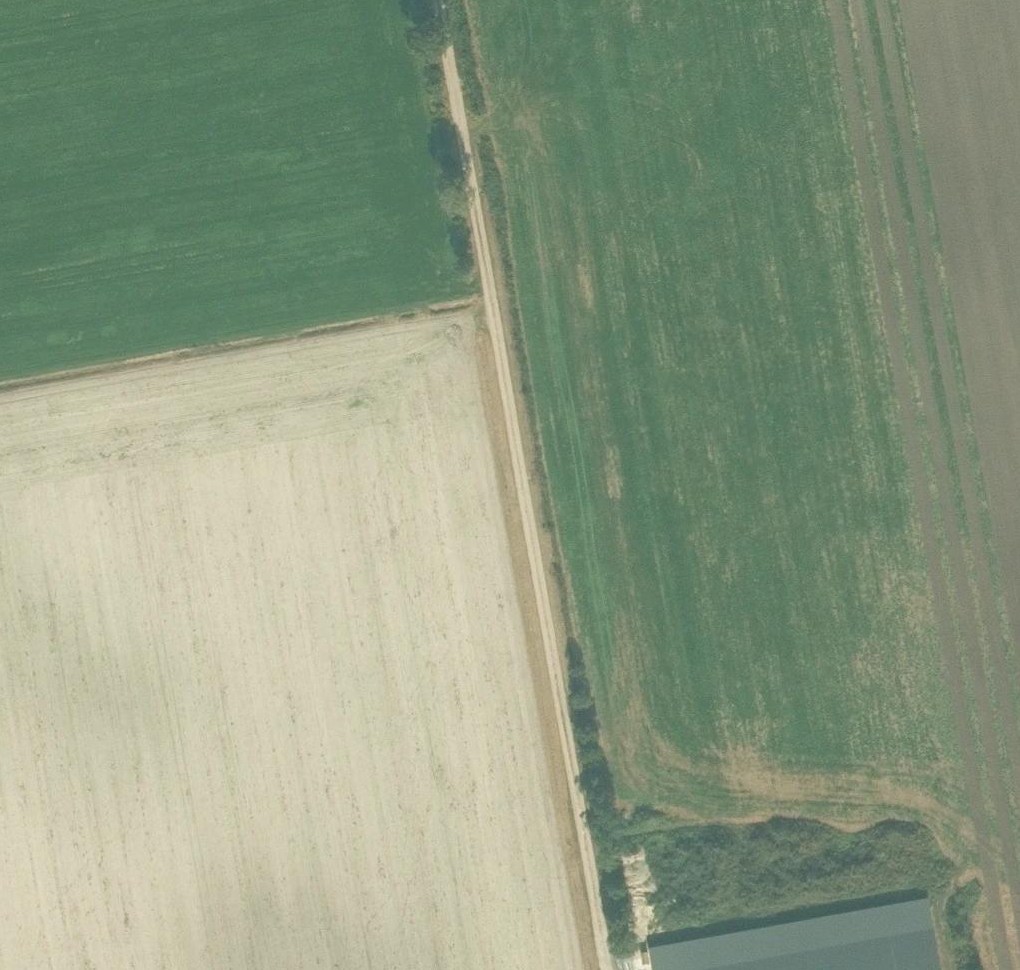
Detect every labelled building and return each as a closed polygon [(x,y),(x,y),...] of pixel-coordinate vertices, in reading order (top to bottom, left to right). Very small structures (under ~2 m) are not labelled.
[(927,897),(648,949),(652,969),(941,969),(927,897)]
